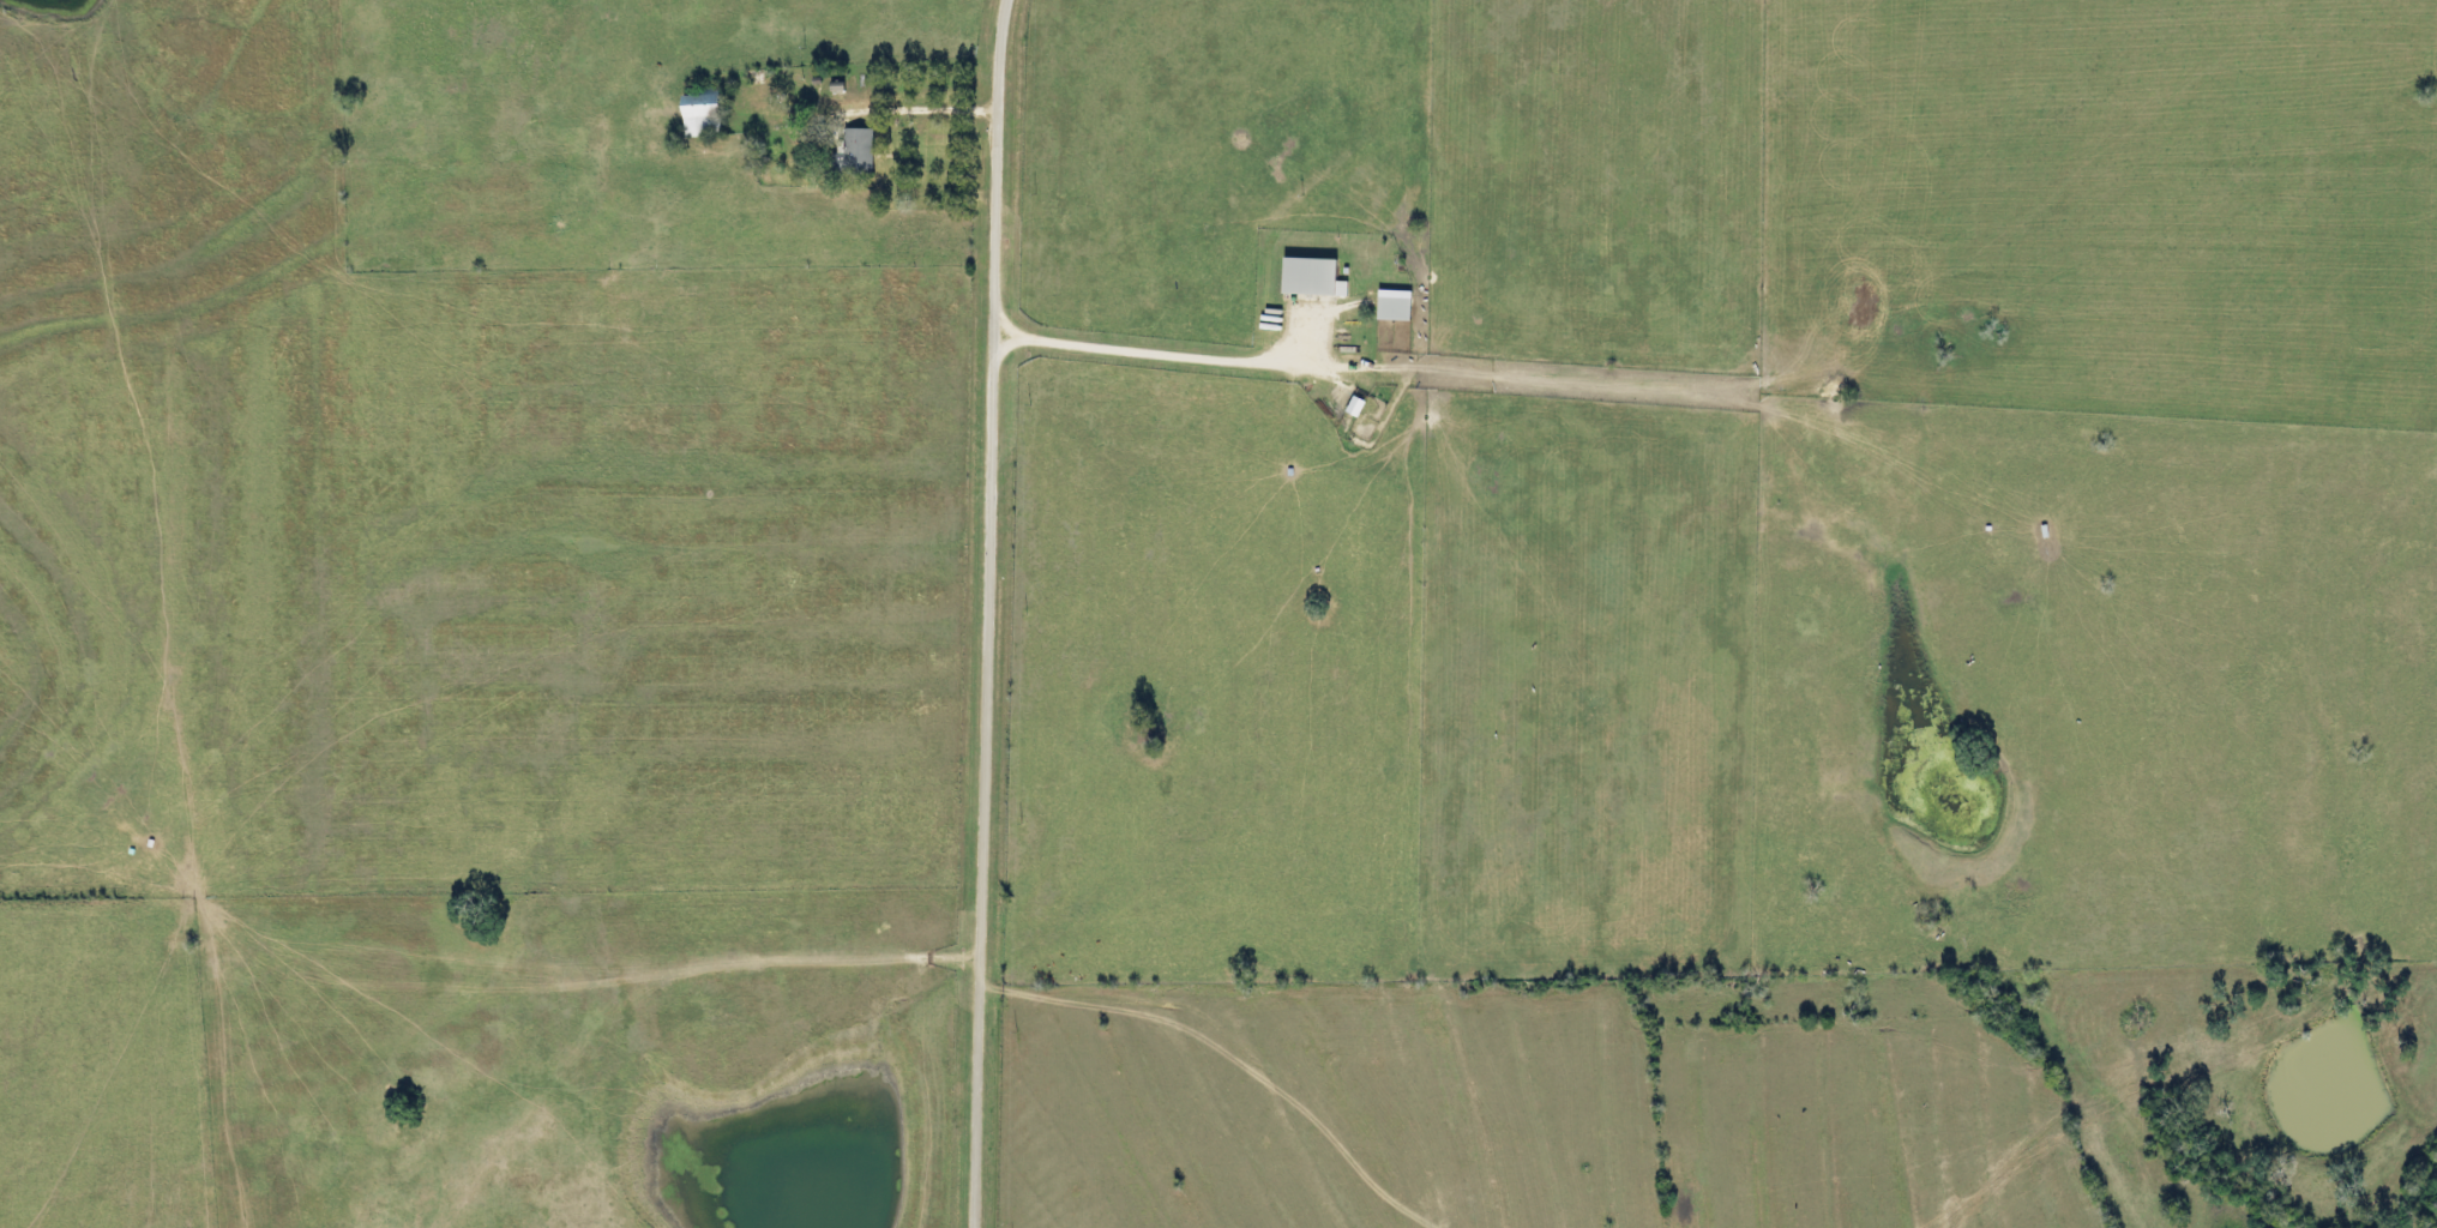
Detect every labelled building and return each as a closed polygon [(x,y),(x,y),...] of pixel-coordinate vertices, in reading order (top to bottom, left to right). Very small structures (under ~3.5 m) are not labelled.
[(728,137),(728,91),(692,91),(692,137),(728,137)] [(878,129),(851,129),(851,143),(839,143),(839,174),(878,174),(878,129)] [(1401,298),(1368,298),(1368,321),(1401,321),(1401,298)]
